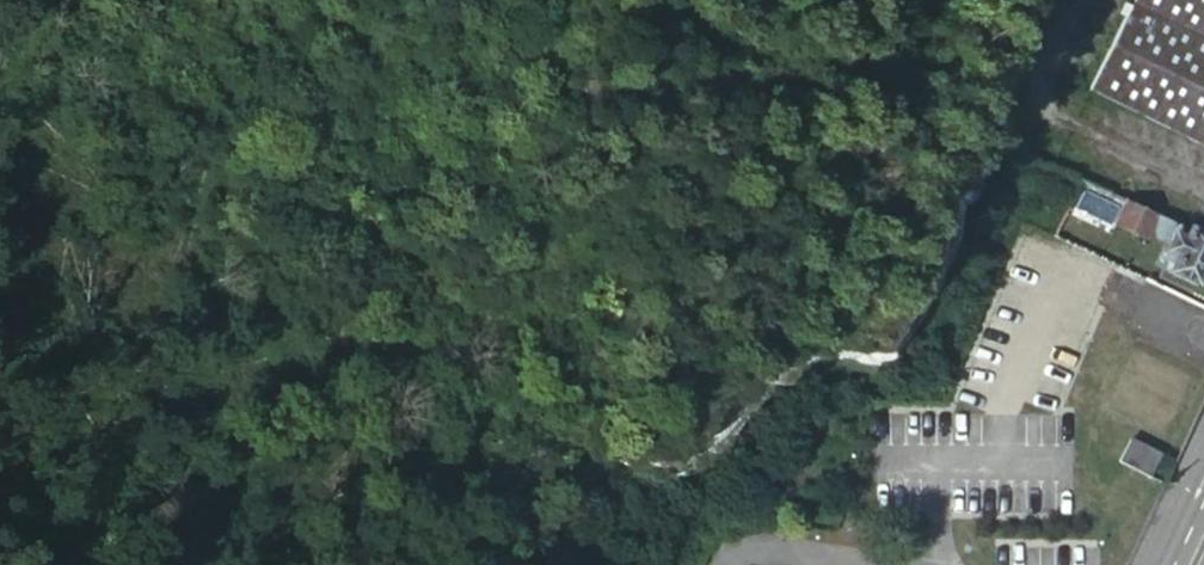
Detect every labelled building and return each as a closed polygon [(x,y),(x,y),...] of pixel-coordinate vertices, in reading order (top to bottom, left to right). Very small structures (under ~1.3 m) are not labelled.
[(1085,93),(1203,152),(1203,0),(1131,0),(1085,93)] [(1123,199),(1109,227),(1140,241),(1146,229),(1168,239),(1159,259),(1170,263),(1164,271),(1192,284),(1201,263),(1203,264),(1203,237),(1123,199)] [(1141,473),(1154,448),(1127,434),(1114,458),(1141,473)]
